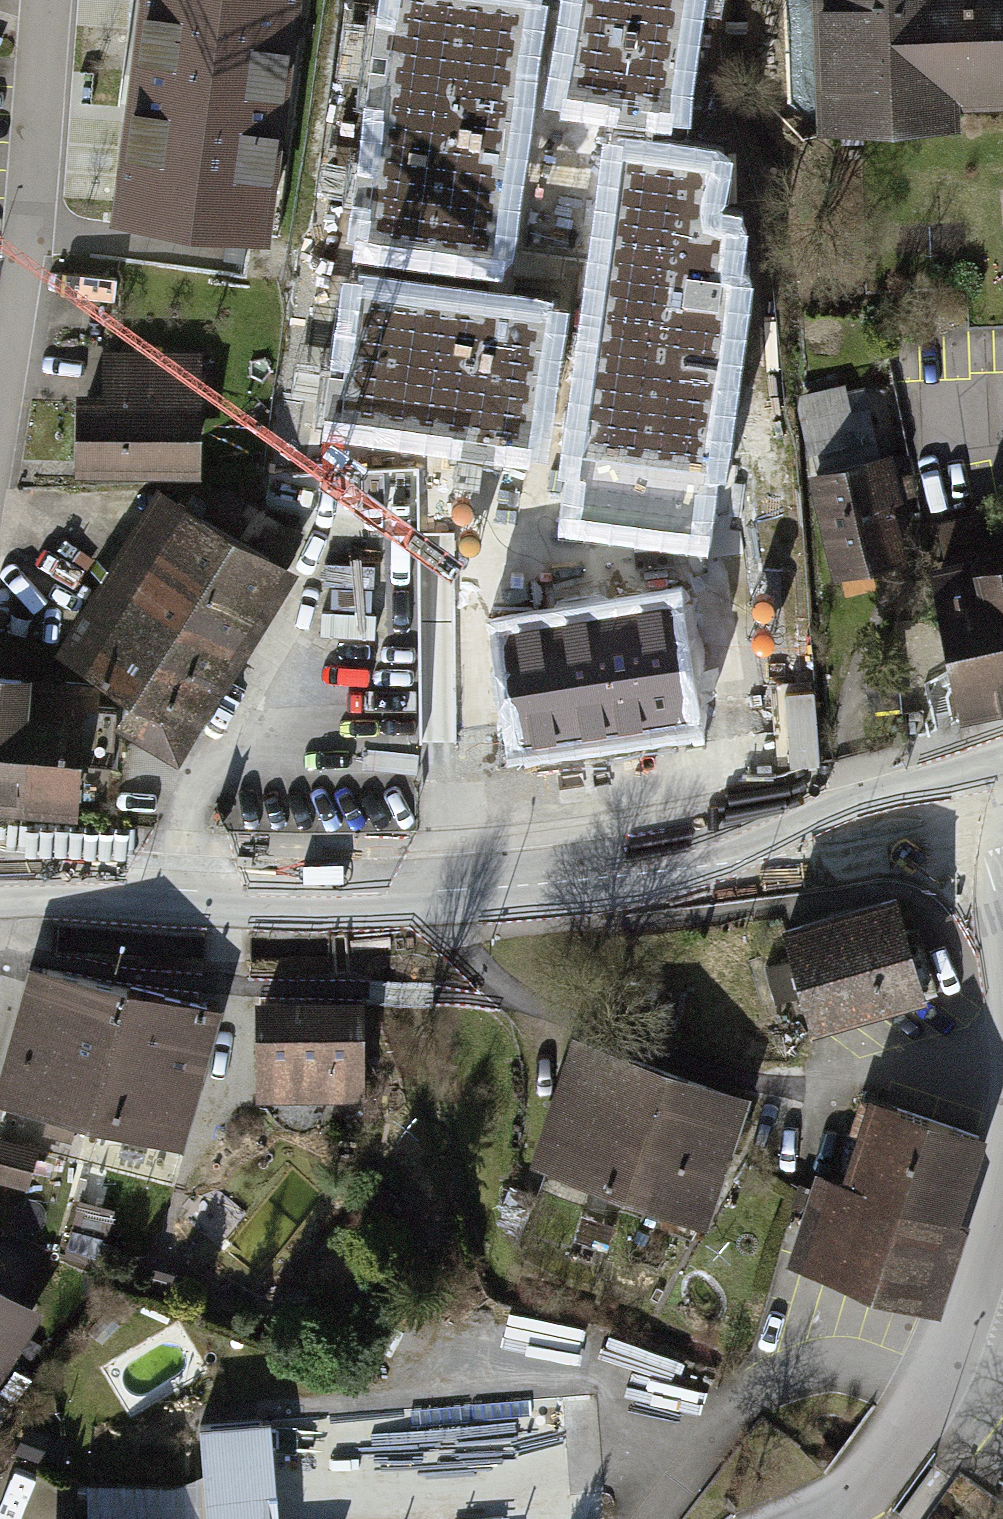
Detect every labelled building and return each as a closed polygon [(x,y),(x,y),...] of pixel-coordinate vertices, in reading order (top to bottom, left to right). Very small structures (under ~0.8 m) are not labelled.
[(110,210),(270,233),(303,0),(139,0),(110,210)] [(359,249),(501,268),(537,0),(392,0),(359,249)] [(558,104),(678,122),(697,0),(574,0),(558,104)] [(826,114),(1002,107),(1002,0),(821,0),(826,114)] [(726,161),(615,145),(569,475),(575,476),(568,525),(701,544),(711,470),(719,471),(743,295),(733,294),(743,224),(717,221),(726,161)] [(554,311),(355,283),(335,427),(534,456),(554,311)] [(189,349),(99,351),(99,389),(72,389),(74,475),(191,473),(189,349)] [(806,474),(831,575),(900,558),(875,457),(806,474)] [(160,484),(50,645),(183,735),(293,574),(160,484)] [(942,569),(968,700),(1002,694),(1002,557),(942,569)] [(659,593),(482,620),(502,748),(679,721),(659,593)] [(14,805),(21,706),(0,704),(0,804),(14,805)] [(14,805),(69,809),(76,709),(21,706),(14,805)] [(881,898),(776,921),(801,1032),(906,1009),(881,898)] [(28,966),(0,1091),(0,1100),(93,1121),(123,987),(28,966)] [(217,1008),(123,987),(93,1121),(187,1142),(217,1008)] [(357,999),(253,999),(252,1101),(356,1102),(357,999)] [(660,1071),(570,1044),(532,1171),(622,1198),(660,1071)] [(750,1098),(660,1071),(622,1198),(712,1225),(750,1098)] [(817,1178),(786,1268),(938,1320),(982,1139),(870,1096),(839,1184),(817,1178)] [(42,1318),(0,1292),(0,1384),(42,1318)] [(199,1422),(203,1518),(598,1518),(590,1396),(199,1422)]
